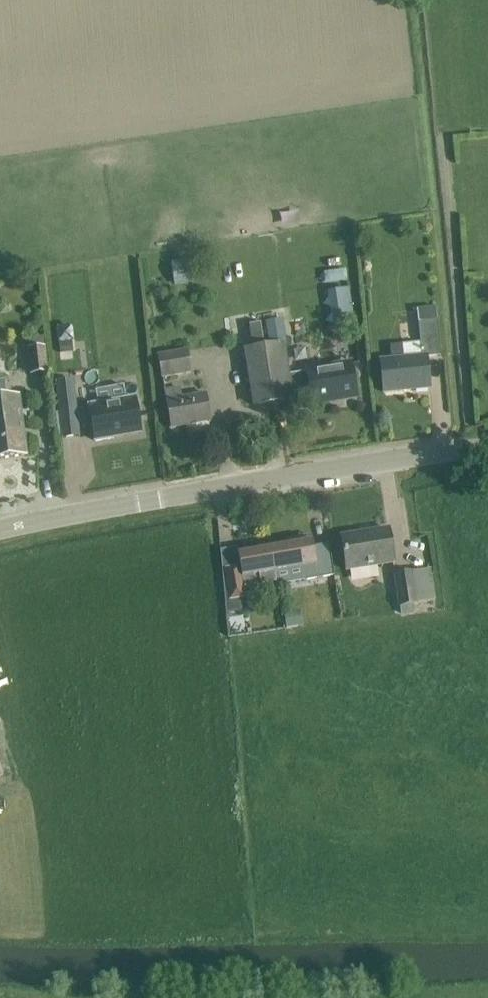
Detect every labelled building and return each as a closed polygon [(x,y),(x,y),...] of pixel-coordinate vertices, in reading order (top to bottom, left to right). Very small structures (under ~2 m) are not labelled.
[(188,260),(172,262),(175,284),(191,282),(188,260)] [(324,283),(346,280),(345,272),(323,275),(324,283)] [(348,286),(325,289),(330,327),(354,323),(348,286)] [(430,387),(428,367),(427,356),(441,354),(436,319),(417,321),(422,356),(403,358),(402,343),(390,345),(392,359),(381,361),(384,392),(430,387)] [(304,321),(293,323),(295,335),(306,334),(304,321)] [(261,322),(249,324),(253,348),(265,347),(261,322)] [(57,343),(71,341),(70,327),(56,329),(57,343)] [(253,348),(245,350),(251,385),(254,405),(292,399),(291,393),(288,375),(283,344),(265,347),(253,348)] [(31,350),(27,350),(30,374),(48,372),(45,348),(31,350)] [(158,353),(162,377),(193,373),(189,348),(158,353)] [(307,371),(288,375),(291,393),(310,389),(312,399),(313,404),(333,400),(356,396),(353,377),(351,363),(307,370),(307,371)] [(8,396),(6,379),(0,380),(0,458),(27,455),(24,435),(22,421),(18,395),(8,396)] [(80,436),(77,410),(73,411),(69,387),(56,389),(63,438),(80,436)] [(211,421),(207,401),(206,393),(182,397),(180,388),(165,390),(172,428),(211,421)] [(140,427),(136,408),(135,397),(89,405),(96,441),(114,438),(113,432),(140,427)] [(394,563),(392,548),(389,528),(341,536),(347,570),(394,563)] [(312,540),(271,548),(277,582),(278,582),(276,571),(303,566),(305,580),(335,575),(329,543),(313,546),(312,540)] [(277,582),(271,548),(238,554),(240,565),(224,568),(230,600),(247,597),(246,588),(277,582)] [(430,569),(413,572),(419,605),(436,602),(430,569)] [(413,572),(395,575),(401,608),(402,613),(416,611),(415,605),(419,605),(413,572)] [(301,610),(284,612),(286,628),(303,625),(301,610)]
